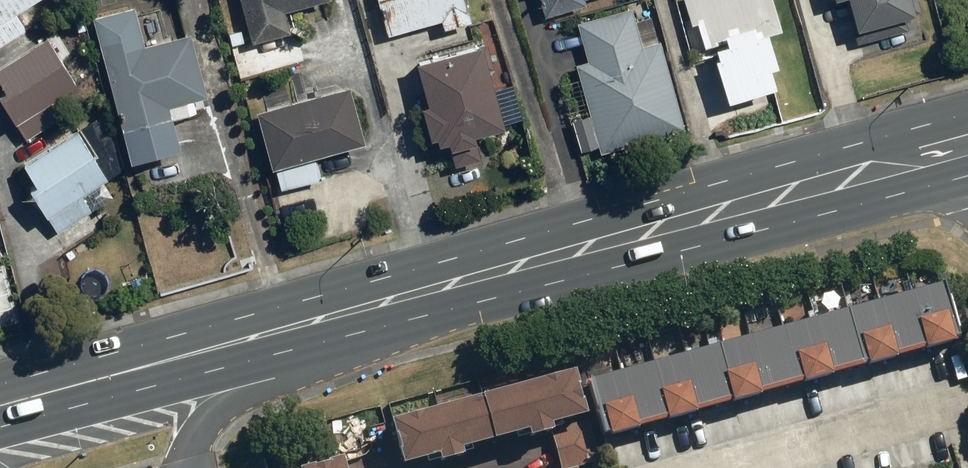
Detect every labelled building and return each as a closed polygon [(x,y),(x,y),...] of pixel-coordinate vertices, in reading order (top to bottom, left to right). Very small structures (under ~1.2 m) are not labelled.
[(23,30),(15,17),(44,0),(0,0),(0,43),(23,30)] [(248,47),(231,52),(240,82),(310,61),(301,32),(287,36),(281,15),(324,2),(323,0),(234,0),(248,47)] [(384,35),(434,19),(439,34),(466,25),(457,0),(372,0),(384,35)] [(527,19),(594,0),(521,0),(527,19)] [(686,30),(689,29),(698,63),(694,64),(708,122),(748,112),(745,101),(768,95),(762,71),(771,69),(762,36),(776,32),(768,0),(677,0),(686,30)] [(848,32),(905,15),(901,0),(839,0),(848,32)] [(129,9),(84,21),(119,168),(174,155),(167,123),(192,117),(189,104),(203,100),(187,33),(138,45),(129,9)] [(640,42),(633,10),(567,25),(597,157),(679,138),(657,38),(640,42)] [(0,64),(0,118),(5,128),(72,93),(44,39),(0,64)] [(474,50),(410,68),(420,105),(416,106),(430,158),(466,148),(463,138),(496,128),(474,50)] [(271,197),(326,183),(320,159),(361,148),(346,90),(250,114),(271,197)] [(72,132),(15,166),(28,190),(22,194),(37,220),(101,183),(72,132)] [(83,216),(58,232),(69,251),(95,235),(83,216)] [(941,278),(589,379),(606,437),(958,336),(941,278)] [(576,366),(392,416),(405,461),(589,410),(576,366)] [(293,467),(338,467),(334,456),(293,467)]
